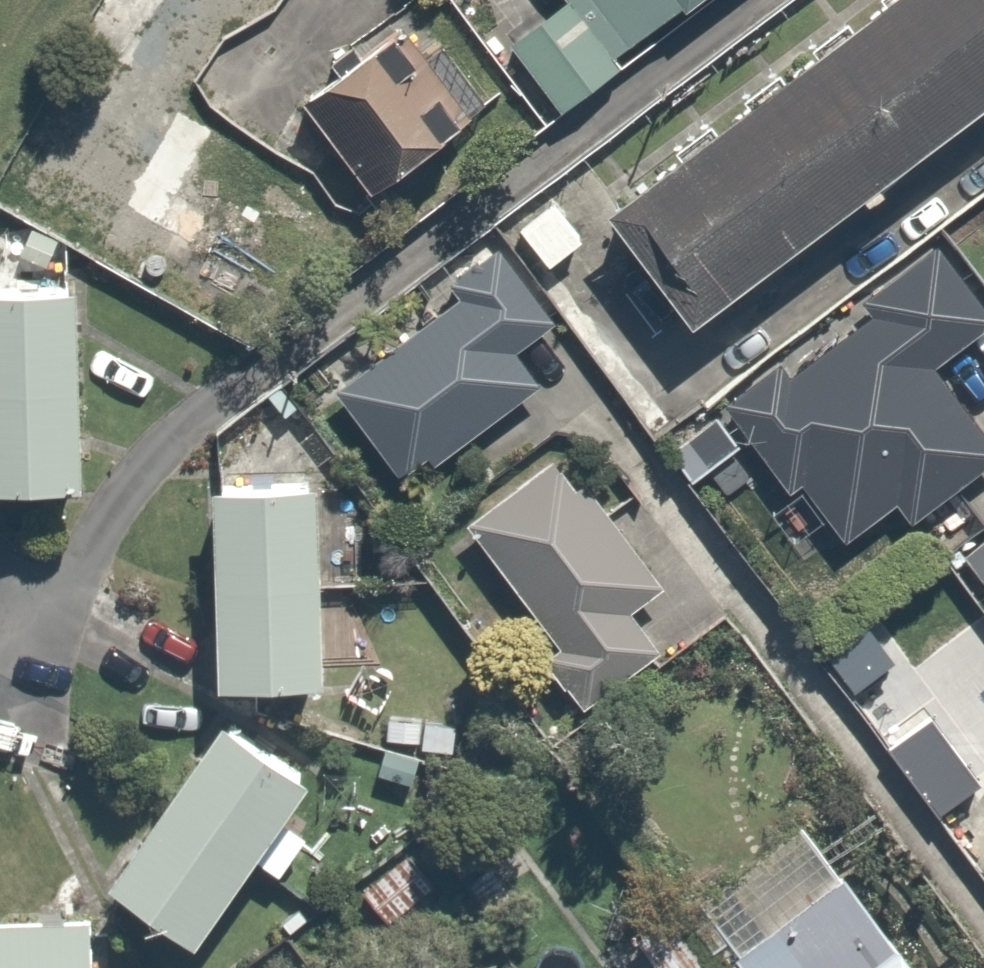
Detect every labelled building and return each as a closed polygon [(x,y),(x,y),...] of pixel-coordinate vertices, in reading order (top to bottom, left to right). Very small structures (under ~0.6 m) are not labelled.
[(256,45),(287,0),(191,0),(256,45)] [(560,111),(708,0),(562,0),(565,3),(510,45),(560,111)] [(604,206),(684,321),(983,111),(983,0),(899,0),(604,206)] [(401,27),(313,100),(397,202),(486,129),(401,27)] [(318,183),(119,81),(63,191),(262,293),(318,183)] [(456,304),(324,398),(386,485),(530,383),(512,358),(567,319),(508,236),(441,283),(456,304)] [(719,395),(784,485),(793,478),(846,552),(909,507),(926,531),(983,490),(983,419),(943,362),(983,332),(983,299),(939,236),(719,395)] [(0,293),(0,498),(84,499),(86,294),(0,293)] [(560,449),(465,523),(562,648),(543,662),(578,708),(661,644),(630,605),(661,580),(560,449)] [(323,491),(216,490),(215,687),(321,688),(323,491)] [(956,557),(983,597),(983,538),(956,557)] [(288,885),(318,842),(289,822),(313,787),(229,729),(118,887),(202,946),(259,865),(288,885)] [(701,902),(745,967),(919,967),(823,822),(701,902)] [(962,850),(983,880),(983,834),(962,850)] [(415,850),(362,891),(391,929),(444,889),(415,850)] [(0,920),(0,967),(102,967),(103,922),(0,920)]
